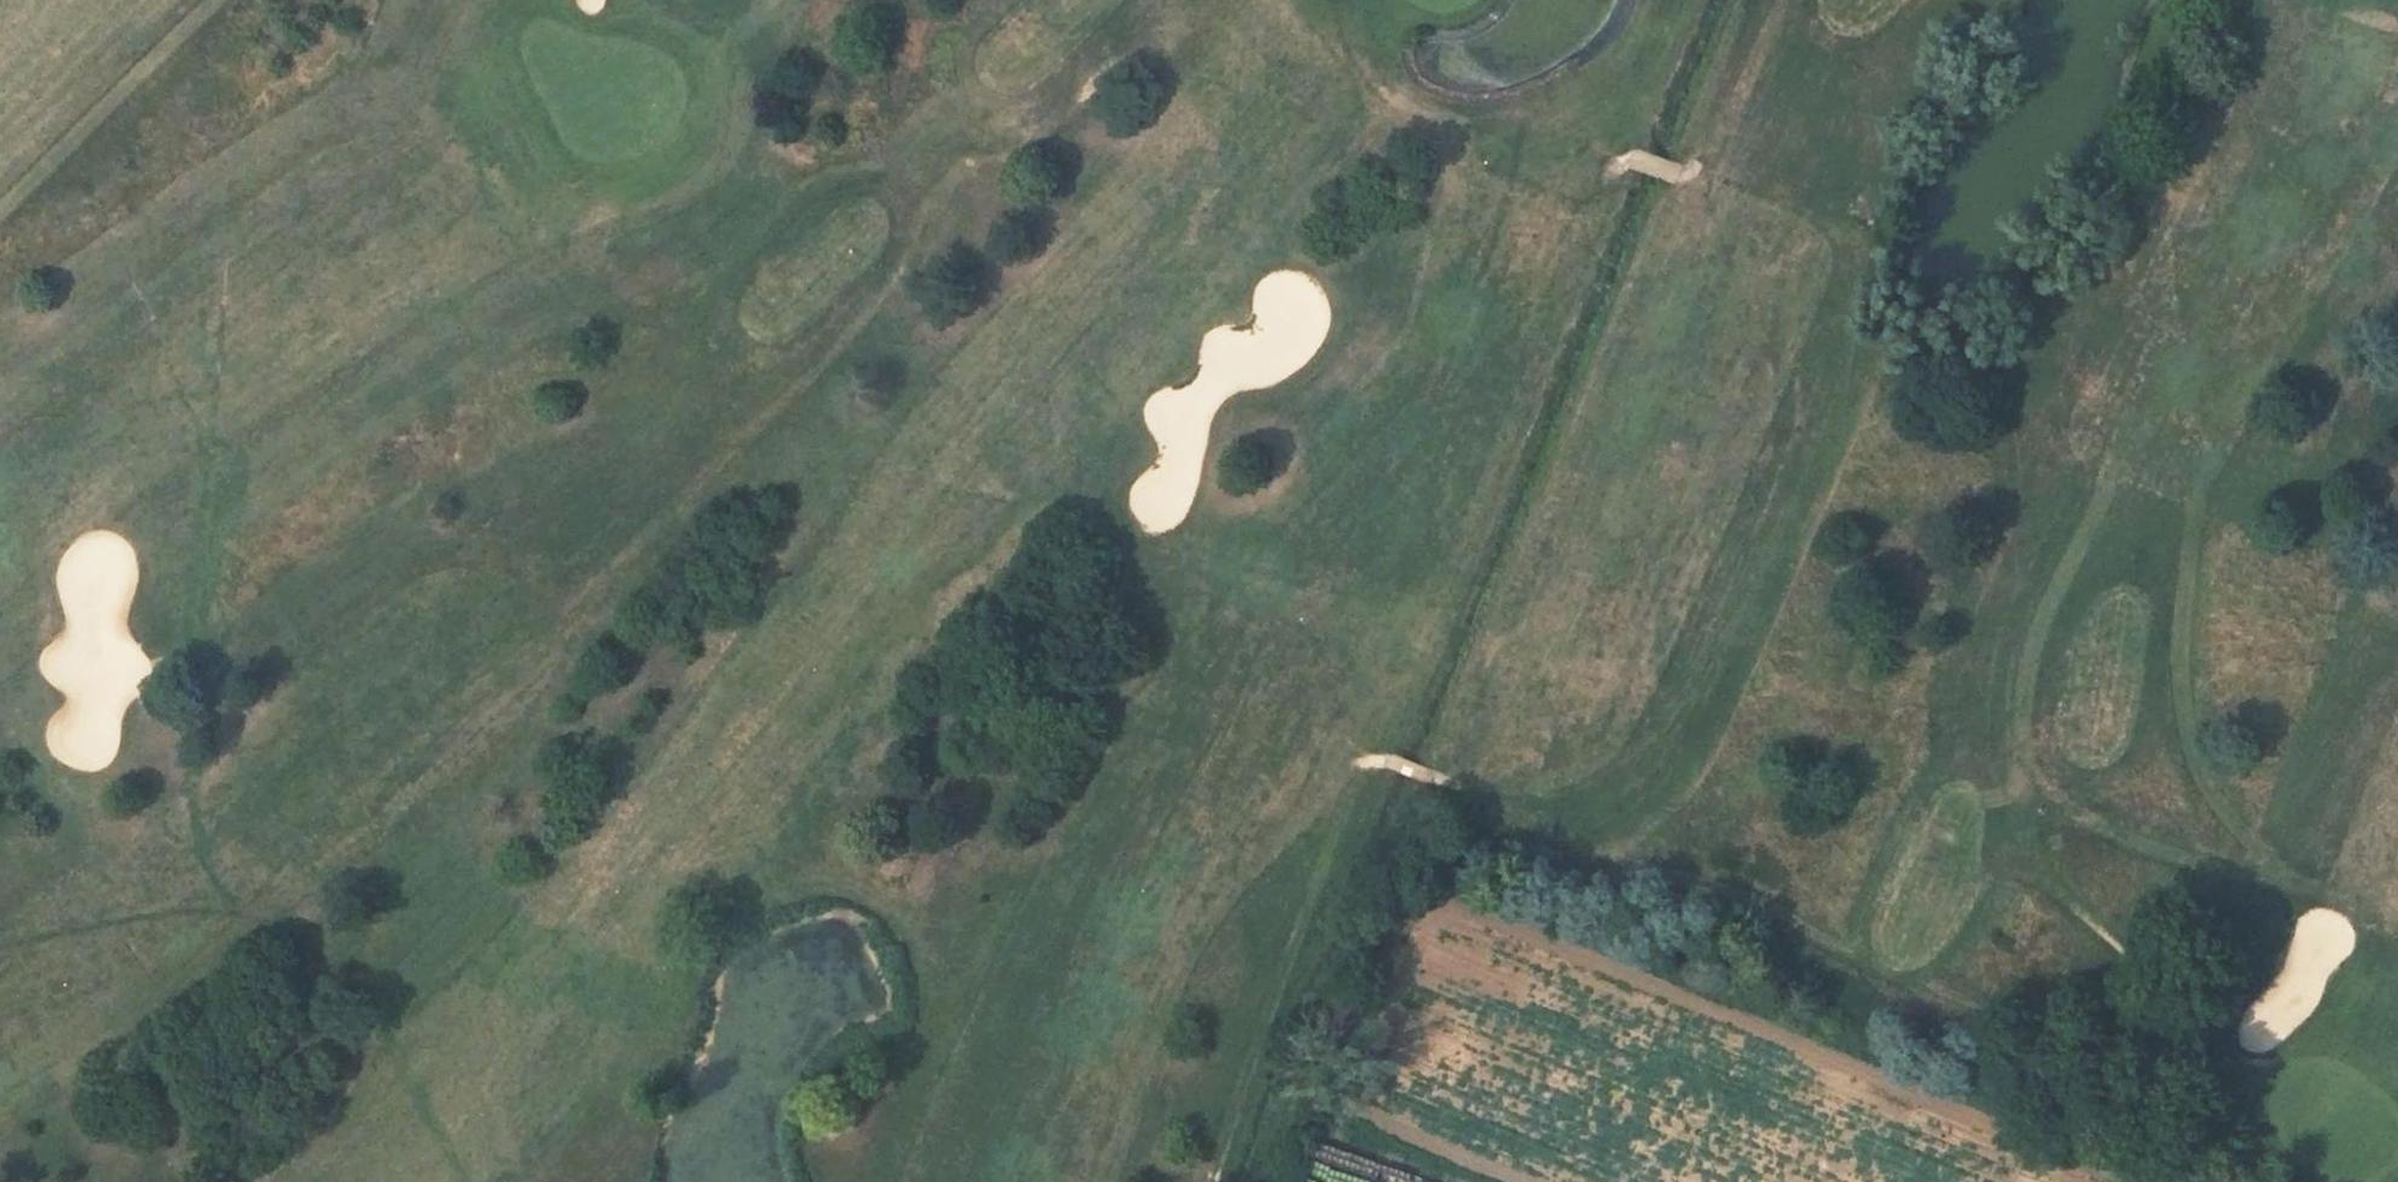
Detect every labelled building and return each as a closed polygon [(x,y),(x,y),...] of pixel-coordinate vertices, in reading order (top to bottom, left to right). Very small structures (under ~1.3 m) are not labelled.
[(1323,1141),(1309,1181),(1440,1181),(1323,1141)]
